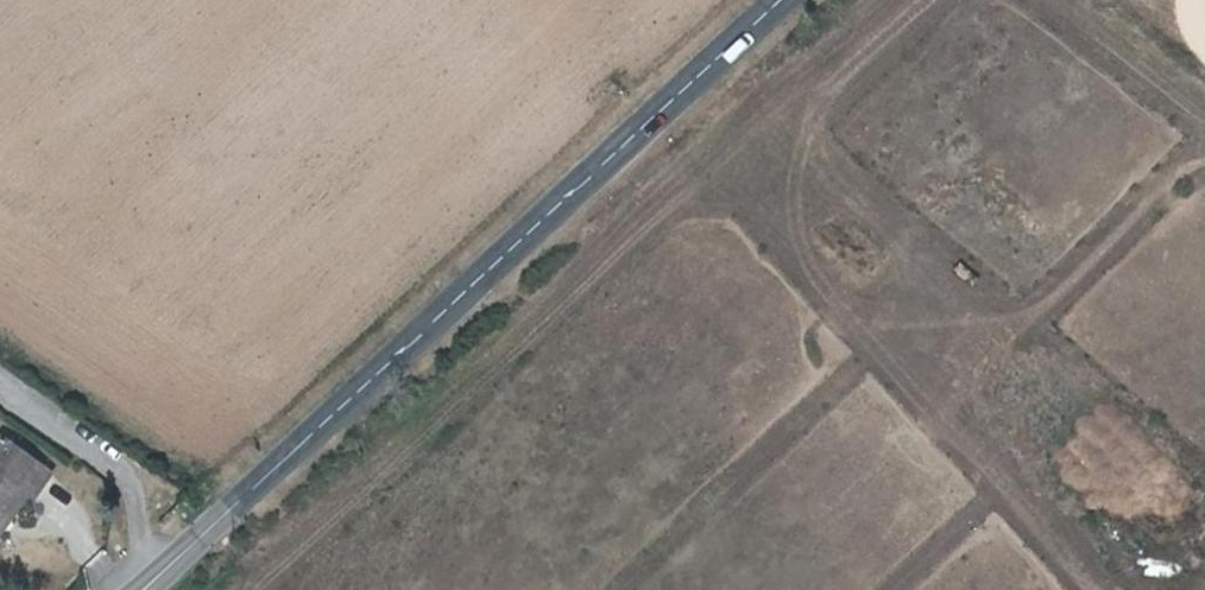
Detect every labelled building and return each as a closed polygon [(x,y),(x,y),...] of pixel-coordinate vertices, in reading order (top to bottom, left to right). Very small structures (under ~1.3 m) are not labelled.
[(46,470),(0,439),(0,530),(26,492),(30,493),(46,470)]
